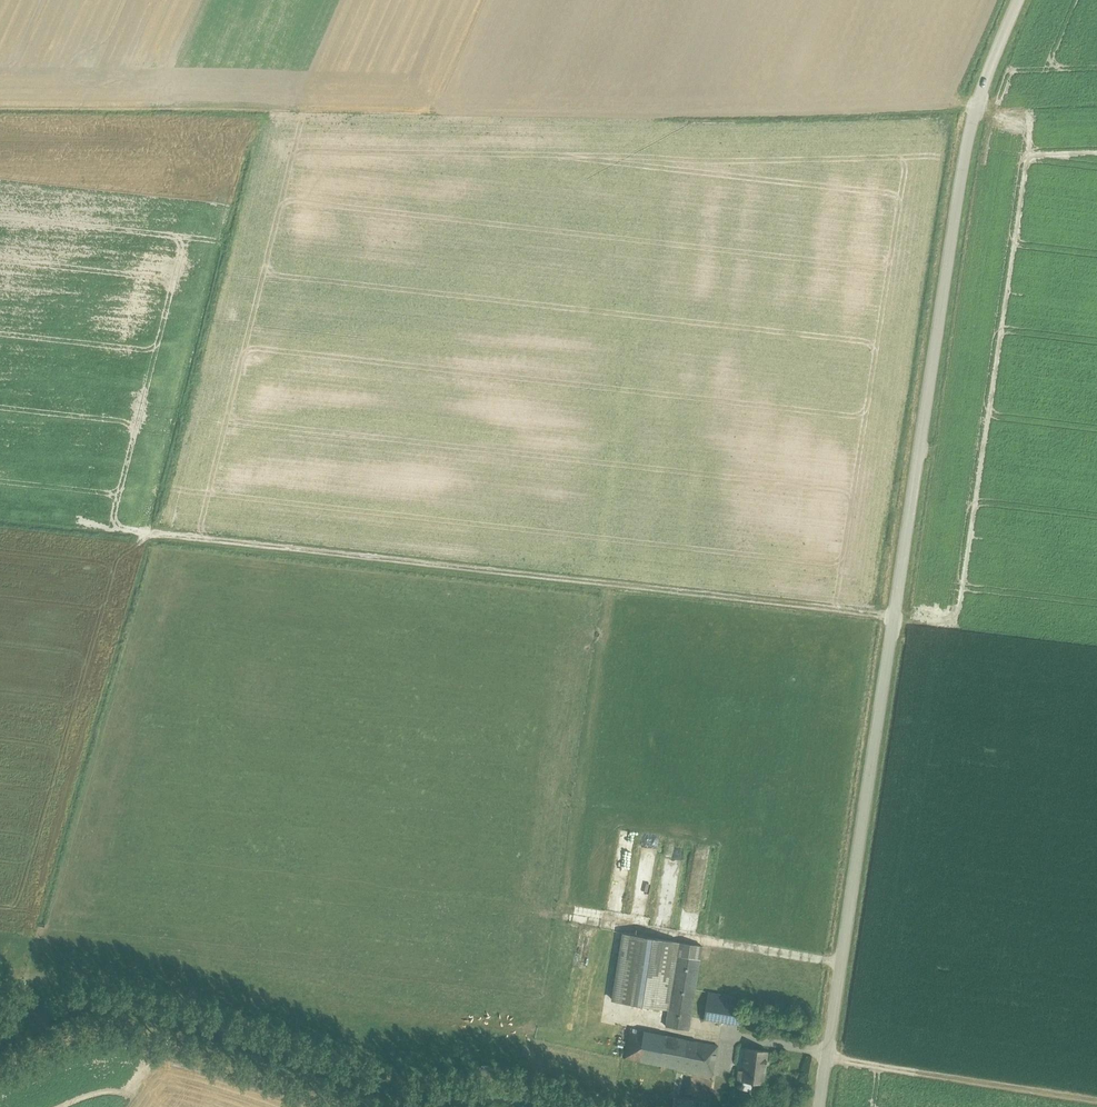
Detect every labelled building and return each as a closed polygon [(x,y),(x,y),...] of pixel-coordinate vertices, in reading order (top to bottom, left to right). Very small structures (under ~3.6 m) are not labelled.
[(623,935),(613,1005),(667,1013),(665,1026),(688,1030),(700,960),(702,946),(679,943),(623,935)] [(740,1025),(742,1007),(706,1001),(703,1019),(740,1025)] [(579,1020),(579,1037),(590,1037),(590,1020),(579,1020)] [(717,1046),(630,1028),(623,1059),(711,1076),(717,1046)] [(767,1051),(745,1048),(742,1071),(738,1070),(736,1081),(763,1084),(767,1051)] [(869,1091),(869,1083),(850,1083),(850,1091),(869,1091)] [(674,1106),(707,1106),(708,1103),(676,1098),(674,1106)]
